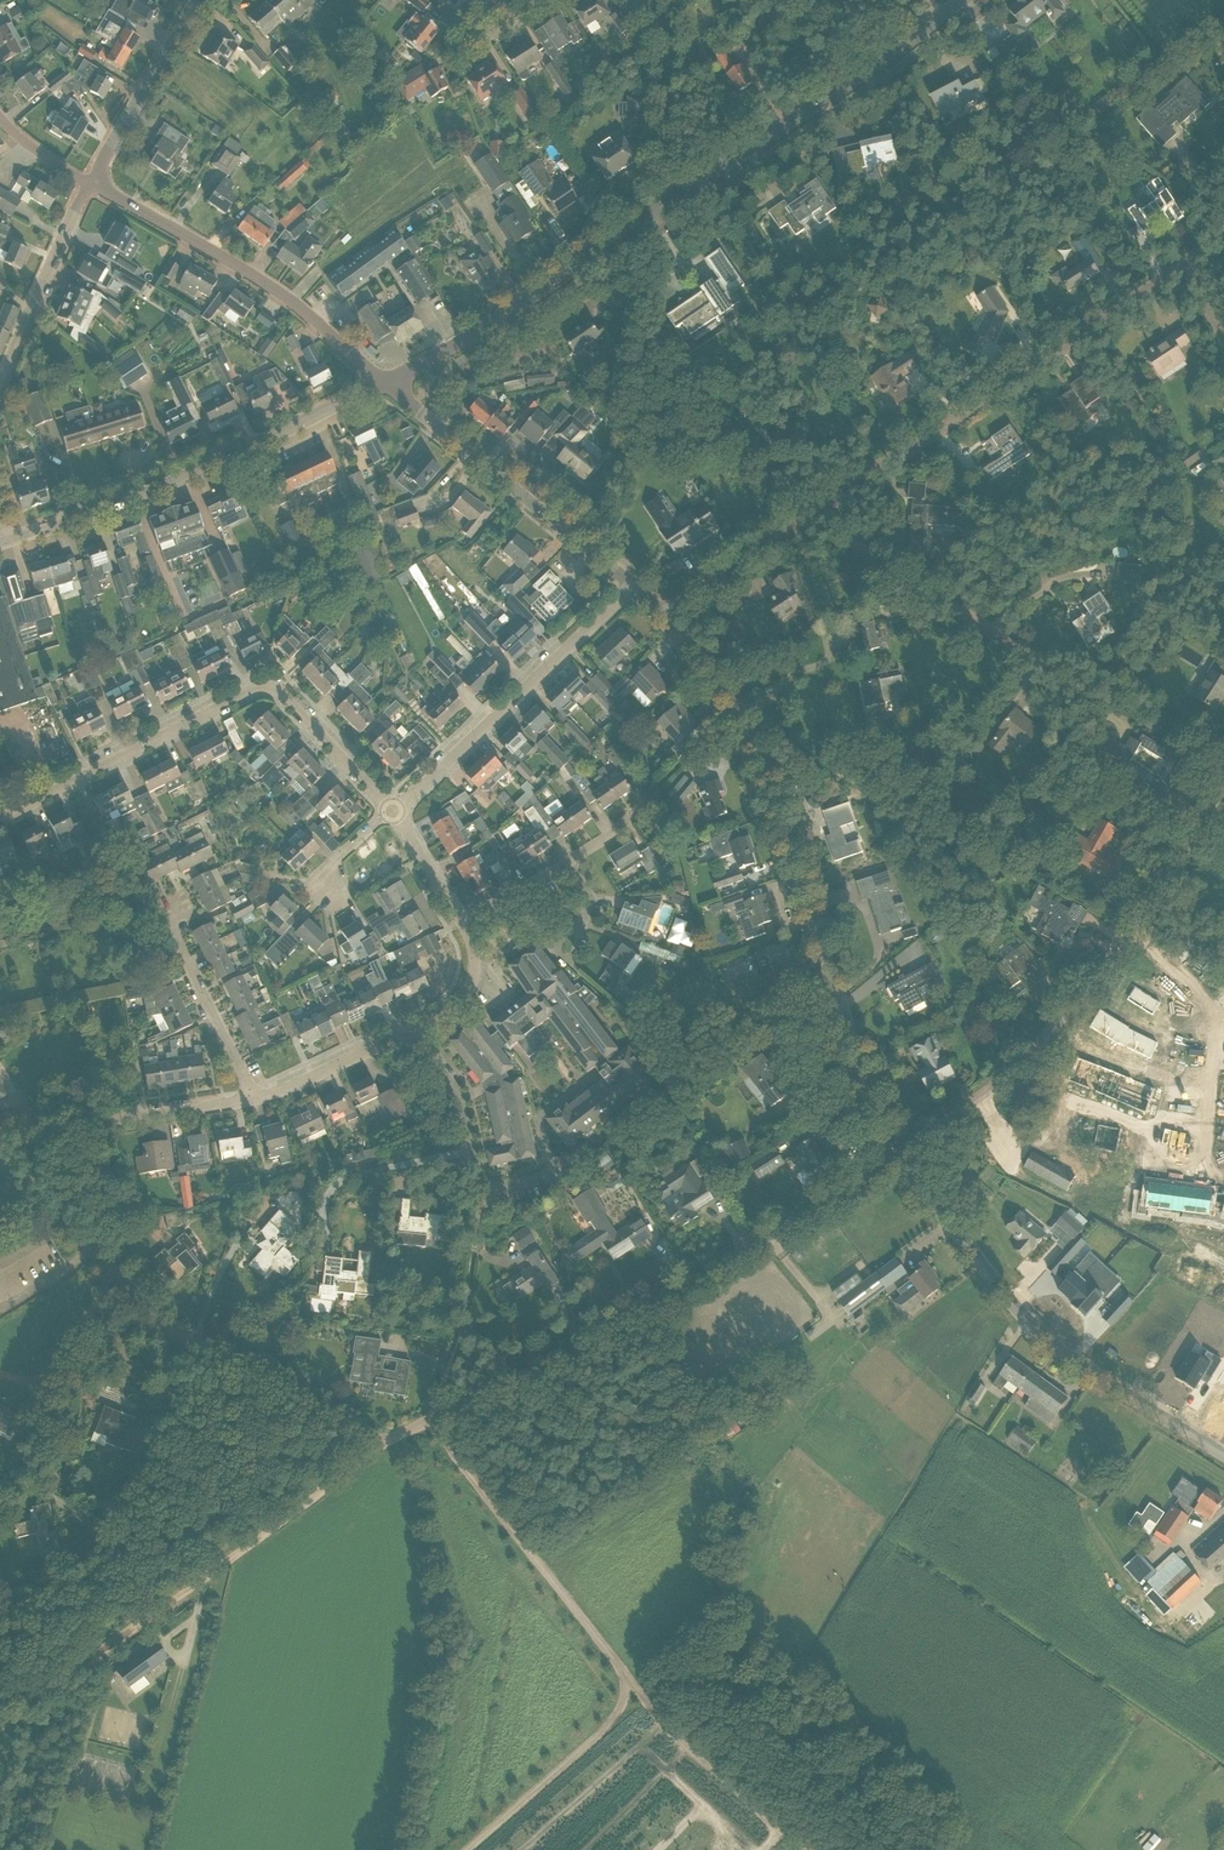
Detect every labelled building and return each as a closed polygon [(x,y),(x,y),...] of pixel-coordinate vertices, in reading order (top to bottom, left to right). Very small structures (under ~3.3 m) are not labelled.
[(157,9),(158,8),(145,0),(134,0),(131,5),(124,0),(116,0),(110,10),(133,24),(138,16),(149,22),(153,16),(155,17),(159,10),(157,9)] [(256,27),(265,37),(282,22),(286,27),(317,0),(269,0),(248,18),(256,27)] [(414,5),(423,13),(429,4),(424,0),(407,0),(414,5)] [(457,8),(463,0),(446,0),(457,8)] [(610,14),(601,0),(588,0),(574,9),(580,19),(585,27),(586,26),(591,34),(600,28),(596,22),(599,20),(610,14)] [(1015,17),(1005,24),(1017,39),(1028,31),(1024,27),(1046,10),(1048,12),(1047,13),(1049,16),(1050,15),(1053,19),(1064,11),(1056,0),(1019,0),(1018,1),(1019,1),(1009,9),(1015,17)] [(15,1),(5,7),(13,21),(14,20),(26,14),(21,4),(17,6),(15,1)] [(610,17),(621,34),(630,29),(618,11),(610,17)] [(110,12),(106,18),(117,25),(107,41),(116,46),(130,54),(139,38),(131,33),(135,26),(110,12)] [(412,50),(414,48),(421,53),(439,31),(430,24),(433,21),(426,14),(423,18),(422,18),(421,19),(415,14),(408,22),(414,27),(404,40),(407,42),(406,44),(412,50)] [(549,56),(553,62),(556,67),(564,62),(557,51),(571,42),(573,45),(582,40),(571,23),(567,26),(560,15),(535,32),(535,33),(534,33),(549,56)] [(728,31),(730,30),(725,23),(718,29),(721,34),(731,49),(737,44),(728,31)] [(3,63),(21,53),(6,26),(0,30),(0,57),(3,63)] [(202,56),(224,69),(238,46),(216,33),(202,56)] [(506,56),(512,66),(517,74),(520,79),(521,80),(523,80),(524,80),(526,79),(527,78),(528,77),(529,76),(529,73),(525,69),(541,59),(533,47),(527,37),(518,42),(521,46),(506,56)] [(1013,54),(1003,41),(1002,40),(995,45),(1006,60),(1013,54)] [(269,63),(253,44),(243,52),(259,71),(269,63)] [(82,45),(78,53),(84,56),(88,49),(82,45)] [(102,49),(98,56),(106,61),(110,64),(121,70),(130,54),(116,46),(111,54),(102,49)] [(299,70),(295,66),(296,65),(280,48),(273,55),(288,71),(289,70),(293,75),(299,70)] [(728,74),(739,92),(753,83),(742,65),(737,68),(726,51),(719,56),(717,54),(716,56),(728,74)] [(467,80),(478,98),(505,81),(498,70),(491,60),(481,66),(483,69),(467,80)] [(82,87),(90,92),(103,99),(111,86),(96,77),(100,71),(84,61),(77,72),(83,76),(87,78),(82,87)] [(572,92),(556,67),(553,62),(546,67),(565,97),(572,92)] [(392,83),(399,95),(403,102),(425,89),(430,98),(438,94),(448,87),(441,77),(444,76),(439,67),(426,76),(420,66),(392,83)] [(42,91),(35,82),(42,76),(36,69),(29,75),(15,85),(28,102),(38,94),(42,91)] [(52,93),(60,87),(67,82),(71,78),(66,72),(47,87),(52,93)] [(1136,118),(1136,119),(1152,137),(1166,125),(1169,128),(1171,127),(1176,122),(1180,125),(1197,110),(1200,113),(1210,104),(1186,77),(1176,86),(1177,87),(1170,93),(1172,95),(1155,110),(1154,111),(1150,107),(1136,118)] [(67,82),(60,87),(66,95),(72,90),(77,97),(82,93),(80,90),(72,80),(71,78),(67,82)] [(948,114),(974,101),(976,106),(985,102),(980,92),(975,81),(966,85),(964,81),(959,83),(957,80),(930,94),(935,105),(942,117),(946,125),(952,122),(948,114)] [(509,91),(525,116),(534,110),(519,85),(509,91)] [(302,92),(298,95),(302,101),(306,97),(302,92)] [(1113,105),(1106,95),(1092,106),(1100,116),(1113,105)] [(48,129),(43,123),(59,110),(49,97),(21,120),(37,139),(48,129)] [(628,124),(646,124),(646,98),(629,98),(628,124)] [(70,99),(50,132),(60,138),(62,134),(77,143),(87,125),(81,122),(84,116),(79,107),(76,103),(70,99)] [(152,152),(156,155),(150,164),(167,175),(172,166),(177,169),(183,160),(178,157),(189,141),(166,124),(154,141),(158,144),(152,152)] [(216,126),(211,133),(219,138),(224,131),(216,126)] [(329,132),(317,142),(321,148),(333,137),(329,132)] [(847,153),(850,165),(853,176),(862,174),(861,169),(896,160),(890,134),(860,141),(861,145),(855,146),(856,151),(847,153)] [(443,137),(442,143),(447,146),(452,144),(453,139),(448,135),(443,137)] [(594,160),(608,180),(638,159),(624,139),(615,145),(610,138),(599,146),(603,153),(594,160)] [(228,175),(240,158),(223,147),(212,164),(228,175)] [(474,165),(492,191),(508,181),(490,154),(474,165)] [(577,200),(562,178),(553,183),(538,160),(519,173),(528,187),(535,197),(542,192),(557,214),(577,200)] [(274,184),(282,192),(307,169),(300,162),(274,184)] [(21,199),(28,203),(31,198),(48,209),(57,195),(40,184),(41,183),(23,172),(16,183),(27,190),(21,199)] [(1127,211),(1138,227),(1145,237),(1155,230),(1148,220),(1161,212),(1167,220),(1163,223),(1167,229),(1184,217),(1158,178),(1146,187),(1156,202),(1142,211),(1138,204),(1127,211)] [(208,203),(225,215),(236,199),(228,193),(233,185),(225,179),(215,193),(208,203)] [(785,201),(769,212),(776,223),(780,229),(788,224),(796,235),(804,230),(800,223),(812,214),(819,225),(828,219),(825,215),(836,208),(823,189),(816,179),(805,187),(808,193),(788,206),(785,201)] [(11,216),(21,201),(0,189),(0,209),(11,216)] [(526,221),(529,218),(514,196),(501,205),(510,218),(499,225),(508,239),(511,237),(516,243),(524,238),(525,240),(532,235),(530,233),(533,232),(526,221)] [(278,222),(285,229),(306,211),(299,203),(278,222)] [(272,235),(276,229),(272,226),(276,222),(254,207),(249,214),(249,213),(238,229),(263,247),(272,235)] [(285,230),(292,237),(313,219),(306,212),(285,230)] [(752,223),(744,228),(751,242),(760,238),(752,223)] [(104,243),(123,254),(134,236),(115,225),(109,235),(106,235),(104,239),(105,241),(104,243)] [(407,249),(392,229),(384,235),(387,239),(378,245),(390,261),(407,249)] [(8,254),(5,262),(20,269),(29,251),(13,244),(4,240),(7,233),(0,230),(0,250),(8,254)] [(474,238),(485,255),(492,251),(481,233),(474,238)] [(414,236),(405,243),(412,255),(422,248),(414,236)] [(312,261),(313,260),(312,260),(321,247),(308,238),(299,251),(287,242),(277,257),(302,275),(307,268),(308,269),(309,267),(314,263),(312,261)] [(390,261),(378,245),(370,251),(367,247),(360,253),(374,273),(390,261)] [(1090,245),(1083,249),(1088,257),(1095,253),(1090,246),(1090,245)] [(677,308),(667,315),(676,329),(682,324),(683,324),(688,331),(689,331),(692,334),(719,316),(720,318),(733,309),(732,307),(738,303),(739,303),(741,301),(735,292),(745,285),(720,249),(705,259),(719,280),(719,281),(694,297),(695,300),(693,301),(679,298),(677,308)] [(491,269),(494,267),(487,256),(481,260),(475,251),(460,261),(474,282),(477,281),(483,290),(487,287),(489,288),(494,285),(494,283),(498,280),(491,269)] [(146,283),(133,275),(115,263),(99,253),(94,260),(87,256),(84,262),(82,261),(77,269),(79,270),(77,273),(97,284),(105,288),(113,275),(140,292),(146,283)] [(374,273),(360,253),(352,259),(354,262),(346,268),(359,285),(374,273)] [(115,263),(133,275),(138,267),(120,256),(115,263)] [(991,258),(985,263),(996,267),(996,259),(991,258)] [(1066,267),(1051,277),(1056,285),(1062,281),(1069,292),(1099,272),(1096,268),(1091,259),(1086,262),(1069,273),(1066,267)] [(163,276),(171,280),(179,267),(170,262),(163,276)] [(425,276),(419,268),(416,270),(411,262),(396,272),(406,288),(425,276)] [(180,281),(208,297),(217,280),(190,265),(180,281)] [(359,285),(346,268),(337,275),(334,271),(326,277),(341,297),(359,285)] [(0,276),(0,293),(8,287),(0,276)] [(426,286),(430,284),(425,276),(406,288),(417,304),(432,295),(426,286)] [(961,348),(979,356),(987,339),(993,342),(1008,312),(992,287),(982,294),(983,295),(977,298),(988,313),(978,333),(970,329),(961,348)] [(64,301),(63,303),(86,313),(89,305),(94,307),(97,301),(92,299),(92,298),(70,288),(67,294),(65,293),(62,300),(64,301)] [(219,293),(212,303),(202,317),(208,322),(216,311),(224,316),(229,309),(244,320),(253,306),(234,292),(228,299),(219,293)] [(422,328),(415,318),(410,309),(409,309),(386,323),(373,303),(370,298),(358,306),(360,310),(358,312),(378,342),(392,333),(398,344),(422,328)] [(880,298),(870,305),(877,316),(887,309),(880,298)] [(101,308),(115,320),(122,313),(108,300),(101,308)] [(86,313),(63,303),(63,304),(60,303),(57,311),(59,311),(57,317),(70,323),(68,326),(83,332),(86,324),(82,321),(86,313)] [(0,316),(0,324),(3,326),(1,331),(9,334),(19,310),(8,305),(5,304),(0,316)] [(176,315),(190,324),(196,315),(182,306),(176,315)] [(256,319),(269,329),(275,321),(261,312),(256,319)] [(577,331),(577,330),(564,338),(576,354),(593,342),(603,356),(622,344),(608,324),(597,331),(591,322),(577,331)] [(0,324),(0,355),(9,334),(1,331),(3,326),(0,324)] [(39,328),(35,336),(43,339),(46,331),(39,328)] [(1177,349),(1189,342),(1181,330),(1167,340),(1168,342),(1154,352),(1152,350),(1150,351),(1152,353),(1147,357),(1158,374),(1183,357),(1177,349)] [(294,335),(286,339),(289,346),(297,341),(294,335)] [(78,344),(95,359),(102,350),(85,336),(78,344)] [(268,341),(259,354),(265,360),(275,346),(268,341)] [(313,345),(302,351),(304,355),(312,369),(304,373),(308,379),(313,390),(332,380),(313,345)] [(216,351),(208,356),(211,362),(219,358),(216,351)] [(902,377),(917,367),(908,354),(893,364),(893,363),(871,377),(892,409),(913,395),(902,377)] [(112,372),(123,390),(147,374),(136,356),(112,372)] [(219,358),(211,362),(223,386),(232,382),(223,365),(221,361),(219,358)] [(241,385),(235,388),(246,410),(252,407),(255,413),(273,405),(266,390),(274,386),(287,380),(276,367),(267,372),(252,379),(254,382),(243,387),(241,385)] [(506,375),(505,388),(525,389),(526,377),(506,375)] [(554,385),(553,375),(527,377),(528,387),(554,385)] [(1061,399),(1068,409),(1079,426),(1098,413),(1092,404),(1100,398),(1085,376),(1070,386),(1073,390),(1061,399)] [(170,421),(161,425),(170,444),(180,439),(182,442),(187,440),(198,434),(193,423),(186,410),(194,407),(184,386),(180,378),(170,383),(174,391),(181,406),(166,413),(170,421)] [(32,395),(26,379),(17,383),(35,427),(52,420),(40,391),(32,395)] [(201,405),(205,413),(211,424),(226,417),(227,419),(238,414),(233,403),(227,392),(201,405)] [(503,395),(498,400),(503,403),(507,398),(503,395)] [(467,411),(484,426),(495,414),(494,413),(487,407),(477,399),(467,411)] [(518,416),(525,421),(537,405),(530,400),(518,416)] [(90,406),(91,409),(94,419),(101,440),(145,427),(137,403),(104,413),(101,403),(90,406)] [(495,414),(484,426),(501,439),(508,430),(514,424),(504,415),(510,408),(503,403),(494,413),(495,414)] [(566,449),(558,458),(584,479),(598,463),(576,445),(587,432),(585,430),(595,419),(582,406),(571,418),(553,435),(566,449)] [(94,419),(91,409),(81,412),(84,422),(60,429),(67,451),(101,440),(94,419)] [(536,445),(544,435),(549,439),(558,427),(552,422),(551,423),(536,411),(519,431),(536,445)] [(349,432),(357,449),(365,445),(374,463),(385,458),(368,423),(349,432)] [(992,461),(994,463),(985,469),(985,468),(983,470),(991,481),(1030,454),(1010,425),(982,444),(993,460),(992,461)] [(1180,461),(1186,469),(1210,452),(1204,444),(1180,461)] [(15,445),(7,448),(12,462),(20,460),(15,445)] [(544,448),(533,462),(542,469),(554,454),(544,448)] [(333,472),(335,471),(326,452),(291,469),(289,466),(282,469),(284,473),(270,479),(275,490),(272,491),(279,506),(289,501),(296,515),(301,513),(299,510),(319,500),(316,494),(339,483),(333,472)] [(20,460),(36,506),(50,501),(43,481),(38,483),(35,476),(39,475),(32,455),(20,460)] [(421,489),(438,468),(433,465),(434,463),(430,459),(429,461),(424,457),(416,467),(411,463),(403,472),(404,473),(397,481),(401,485),(408,478),(421,489)] [(20,460),(12,462),(19,481),(18,481),(21,489),(15,491),(22,511),(36,506),(20,460)] [(356,465),(346,469),(348,477),(359,472),(356,465)] [(347,477),(366,527),(379,522),(360,472),(359,472),(348,477),(347,477)] [(909,483),(908,498),(913,499),(910,523),(910,524),(911,524),(908,553),(923,554),(924,542),(926,525),(926,520),(945,522),(945,527),(961,529),(963,509),(947,508),(922,505),(922,500),(925,500),(925,497),(926,485),(909,483)] [(234,489),(205,503),(211,514),(213,519),(217,517),(223,528),(237,522),(240,520),(234,509),(242,505),(240,500),(234,489)] [(452,507),(470,521),(462,531),(470,538),(492,512),(476,500),(476,501),(465,491),(452,507)] [(988,498),(979,505),(985,513),(994,507),(988,498)] [(663,530),(662,531),(677,554),(717,527),(715,524),(708,514),(702,504),(675,523),(658,499),(647,507),(663,530)] [(163,515),(148,520),(158,545),(159,545),(161,552),(165,563),(209,547),(205,536),(203,529),(194,504),(180,509),(179,507),(175,509),(176,510),(175,512),(169,514),(167,513),(166,512),(162,513),(163,515)] [(395,516),(399,527),(420,520),(416,509),(395,516)] [(149,552),(142,533),(143,532),(138,520),(112,529),(117,541),(134,535),(141,555),(149,552)] [(294,522),(280,528),(289,547),(303,541),(294,522)] [(517,566),(522,570),(538,552),(529,544),(528,546),(516,536),(503,551),(518,564),(517,566)] [(480,539),(476,544),(481,549),(486,544),(480,539)] [(112,571),(107,556),(104,544),(86,550),(89,560),(83,562),(90,585),(106,580),(104,573),(112,571)] [(387,580),(374,546),(373,544),(343,555),(356,592),(387,580)] [(228,549),(209,558),(227,598),(246,589),(228,549)] [(51,561),(47,562),(52,578),(55,587),(57,586),(61,585),(65,584),(68,583),(71,582),(73,582),(73,580),(72,578),(73,578),(75,578),(77,574),(74,565),(76,564),(73,554),(69,555),(59,558),(52,560),(51,561)] [(148,583),(149,585),(161,580),(152,556),(139,560),(147,584),(148,583)] [(117,561),(121,575),(122,574),(126,588),(136,585),(127,557),(117,561)] [(1220,560),(1208,567),(1211,572),(1223,565),(1220,560)] [(47,562),(28,567),(36,593),(55,587),(52,578),(47,562)] [(1119,564),(1118,570),(1140,573),(1141,566),(1129,564),(1119,562),(1119,564)] [(415,567),(409,571),(414,580),(438,621),(444,618),(427,589),(429,588),(416,566),(415,567)] [(408,570),(395,577),(401,587),(414,580),(409,571),(408,570)] [(502,585),(513,597),(513,596),(520,589),(529,581),(518,570),(502,585)] [(28,600),(23,582),(21,582),(18,571),(0,576),(0,579),(8,607),(11,606),(23,644),(40,638),(38,631),(35,622),(28,600)] [(526,596),(520,589),(513,596),(513,597),(533,617),(537,613),(548,625),(574,601),(558,585),(553,580),(555,577),(549,571),(540,579),(532,587),(539,593),(540,592),(543,594),(531,606),(523,598),(526,596)] [(844,571),(838,575),(843,583),(849,579),(844,571)] [(126,588),(122,574),(121,575),(114,577),(121,600),(129,598),(126,588)] [(782,595),(768,604),(778,620),(801,605),(793,593),(797,590),(787,575),(774,583),(782,595)] [(80,579),(87,602),(95,600),(88,577),(80,579)] [(371,587),(365,590),(369,599),(375,596),(371,587)] [(871,590),(865,594),(869,600),(875,595),(871,590)] [(1089,612),(1072,623),(1084,640),(1092,635),(1097,643),(1107,636),(1114,631),(1103,615),(1111,610),(1100,593),(1083,604),(1089,612)] [(45,595),(28,600),(35,622),(50,617),(52,616),(45,595)] [(0,598),(0,713),(38,700),(34,688),(32,681),(7,609),(3,597),(0,598)] [(535,637),(527,628),(525,626),(533,618),(533,617),(513,597),(504,606),(516,619),(505,630),(512,637),(523,648),(535,637)] [(192,623),(184,627),(187,635),(207,626),(215,623),(222,620),(232,615),(228,607),(217,612),(217,611),(192,622),(192,623)] [(283,638),(276,645),(290,659),(299,651),(311,639),(305,633),(303,635),(297,640),(290,633),(296,627),(284,615),(281,617),(277,631),(283,638)] [(393,615),(386,618),(399,645),(400,645),(404,652),(409,650),(405,642),(407,641),(393,615)] [(50,617),(35,622),(38,631),(53,626),(50,617)] [(492,638),(472,617),(465,623),(476,635),(485,644),(492,638)] [(215,623),(222,638),(229,635),(234,647),(237,646),(244,661),(262,652),(260,647),(268,644),(262,633),(254,637),(251,630),(242,635),(235,621),(225,626),(222,620),(215,623)] [(215,642),(222,638),(215,623),(207,626),(215,642)] [(855,633),(857,640),(860,655),(871,652),(870,651),(880,650),(879,648),(876,633),(874,624),(867,625),(866,625),(862,626),(863,631),(855,633)] [(314,638),(320,643),(332,632),(327,626),(314,638)] [(621,629),(597,652),(611,668),(636,645),(621,629)] [(332,632),(320,643),(325,649),(337,637),(332,632)] [(452,634),(446,639),(469,664),(475,659),(452,634)] [(485,644),(476,635),(471,640),(480,649),(485,644)] [(523,648),(512,637),(506,642),(499,635),(493,641),(500,648),(511,660),(523,648)] [(180,638),(174,641),(181,657),(188,654),(180,638)] [(117,640),(115,643),(115,646),(118,648),(123,647),(125,644),(124,641),(121,639),(117,640)] [(181,657),(174,641),(166,644),(174,660),(181,657)] [(215,654),(207,658),(215,676),(230,668),(218,645),(212,648),(215,654)] [(135,651),(128,654),(136,670),(142,666),(135,651)] [(483,663),(475,671),(487,683),(500,670),(482,651),(476,657),(483,663)] [(111,652),(103,654),(105,663),(114,660),(111,652)] [(302,672),(313,684),(328,671),(327,671),(333,665),(334,665),(323,653),(316,659),(302,672)] [(136,670),(128,654),(121,657),(129,673),(136,670)] [(455,672),(440,656),(433,663),(436,665),(448,678),(455,672)] [(215,676),(207,658),(198,663),(195,657),(189,660),(201,683),(215,676)] [(1211,671),(1194,697),(1205,704),(1215,710),(1222,699),(1219,697),(1223,690),(1223,691),(1223,662),(1219,659),(1211,671)] [(337,684),(343,691),(366,669),(361,664),(349,675),(348,673),(346,674),(348,677),(346,679),(333,665),(327,671),(328,671),(313,684),(324,696),(337,684)] [(448,678),(436,665),(429,671),(441,684),(448,678)] [(171,669),(163,673),(165,678),(166,679),(174,697),(189,689),(184,678),(180,672),(177,666),(171,669)] [(667,687),(655,674),(656,673),(650,666),(633,681),(652,701),(667,687)] [(93,669),(86,672),(94,688),(101,684),(93,669)] [(348,721),(362,708),(372,699),(360,687),(359,686),(372,675),(366,669),(343,691),(349,697),(337,709),(348,721)] [(487,683),(475,671),(469,677),(462,670),(456,676),(474,695),(487,683)] [(861,685),(866,708),(883,704),(880,687),(902,682),(900,671),(877,676),(866,678),(867,684),(861,685)] [(94,688),(86,672),(79,675),(87,691),(94,688)] [(593,679),(605,693),(612,686),(600,673),(593,679)] [(574,674),(561,686),(572,698),(578,692),(585,699),(591,693),(574,674)] [(626,676),(609,692),(609,693),(616,700),(617,699),(633,683),(626,676)] [(41,677),(32,681),(34,688),(44,684),(41,677)] [(165,678),(150,685),(151,687),(160,704),(174,697),(166,679),(165,678)] [(415,678),(410,682),(418,690),(422,686),(415,678)] [(133,680),(118,687),(132,713),(146,705),(133,680)] [(391,690),(406,705),(413,698),(398,683),(391,690)] [(446,699),(439,705),(451,717),(463,705),(445,686),(439,692),(446,699)] [(572,698),(561,686),(548,699),(565,718),(571,712),(570,710),(577,704),(572,698)] [(44,691),(52,706),(59,703),(51,687),(44,691)] [(132,713),(118,687),(104,694),(117,720),(132,713)] [(614,705),(606,696),(605,697),(600,691),(594,696),(593,697),(615,719),(621,714),(620,713),(614,706),(615,706),(614,705)] [(82,717),(91,734),(105,726),(90,697),(76,704),(82,717)] [(383,713),(389,719),(402,707),(396,701),(383,713)] [(451,717),(439,705),(434,710),(427,703),(420,710),(439,729),(451,717)] [(671,751),(678,759),(695,744),(688,736),(700,726),(693,718),(680,704),(659,724),(678,745),(671,751)] [(362,708),(348,721),(359,733),(374,720),(362,708)] [(524,721),(536,733),(544,726),(549,731),(555,725),(538,708),(524,721)] [(1022,716),(1023,715),(1016,709),(1001,728),(1002,729),(990,745),(999,753),(1012,737),(1025,747),(1039,729),(1022,716)] [(261,735),(264,738),(279,725),(267,713),(259,720),(254,715),(246,723),(255,733),(257,731),(261,735)] [(91,734),(82,717),(73,721),(70,715),(64,718),(76,741),(91,734)] [(372,746),(383,758),(403,739),(386,721),(373,732),(379,739),(372,746)] [(563,727),(583,748),(590,742),(570,721),(563,727)] [(267,759),(255,771),(261,777),(284,755),(277,748),(290,737),(279,725),(264,738),(270,744),(261,753),(267,759)] [(403,739),(383,758),(394,770),(402,763),(403,764),(410,757),(404,750),(419,737),(424,742),(430,737),(418,725),(403,739)] [(228,734),(233,744),(236,749),(243,745),(235,730),(228,734)] [(501,743),(510,751),(513,755),(520,748),(526,755),(533,749),(515,730),(501,743)] [(1138,742),(1130,738),(1129,739),(1127,738),(1118,753),(1120,754),(1119,756),(1124,758),(1115,773),(1139,788),(1141,786),(1152,793),(1153,791),(1161,796),(1171,781),(1174,783),(1177,776),(1173,773),(1182,757),(1163,746),(1162,747),(1142,735),(1138,742)] [(219,736),(204,744),(212,761),(227,753),(219,736)] [(537,746),(561,771),(570,761),(547,736),(537,746)] [(212,761),(204,744),(188,752),(196,769),(212,761)] [(289,784),(293,780),(299,775),(313,762),(302,750),(290,762),(284,755),(261,777),(262,778),(266,782),(278,771),(289,784)] [(608,754),(617,769),(624,765),(614,750),(609,754),(608,754)] [(490,753),(478,764),(491,777),(502,766),(490,753)] [(256,783),(262,778),(261,777),(255,771),(244,759),(238,764),(249,776),(256,783)] [(171,761),(156,768),(164,785),(168,792),(184,785),(171,761)] [(299,775),(293,780),(305,792),(324,774),(313,762),(299,775)] [(528,782),(535,776),(522,763),(515,769),(528,782)] [(491,777),(478,764),(467,775),(479,788),(491,777)] [(603,809),(617,800),(600,776),(594,781),(600,790),(593,794),(587,786),(590,785),(584,777),(582,779),(577,773),(576,774),(568,764),(564,767),(582,793),(590,804),(596,800),(600,805),(600,806),(602,808),(603,809)] [(576,798),(582,793),(564,767),(559,773),(576,798)] [(164,785),(156,768),(141,776),(149,793),(164,785)] [(597,772),(600,776),(617,800),(631,790),(620,775),(613,780),(604,768),(597,772)] [(532,785),(538,792),(551,780),(545,773),(532,785)] [(677,795),(683,801),(696,785),(689,779),(677,795)] [(201,780),(194,784),(201,799),(208,795),(201,780)] [(702,809),(707,821),(727,813),(719,792),(724,790),(719,780),(699,788),(707,807),(702,809)] [(528,782),(521,788),(526,793),(531,799),(535,796),(538,793),(531,785),(528,782)] [(201,799),(194,784),(187,787),(195,802),(201,799)] [(108,793),(117,809),(121,816),(136,809),(124,785),(108,793)] [(328,806),(334,812),(348,799),(336,787),(323,800),(317,806),(322,812),(328,806)] [(466,792),(454,799),(459,806),(470,799),(466,792)] [(514,802),(505,792),(499,797),(515,815),(520,809),(513,802),(514,802)] [(117,809),(108,793),(93,800),(105,824),(112,820),(109,813),(117,809)] [(660,795),(652,801),(657,807),(664,801),(660,795)] [(302,796),(290,807),(295,813),(307,802),(302,796)] [(529,801),(533,807),(549,829),(555,825),(561,833),(560,834),(561,836),(562,835),(564,838),(578,828),(563,807),(549,816),(539,803),(535,796),(531,799),(529,801)] [(334,812),(328,817),(340,829),(359,811),(348,799),(334,812)] [(533,807),(529,801),(523,806),(527,811),(529,810),(533,807)] [(313,807),(307,802),(295,813),(301,819),(313,807)] [(569,802),(563,807),(578,828),(591,818),(581,803),(574,808),(569,802)] [(842,826),(856,821),(849,803),(836,807),(823,812),(832,837),(827,839),(835,862),(863,852),(859,840),(848,844),(842,826)] [(146,808),(148,813),(158,832),(165,829),(160,820),(153,804),(146,808)] [(295,813),(290,807),(289,806),(283,812),(295,824),(301,819),(295,813)] [(539,827),(541,831),(543,833),(549,829),(533,807),(527,811),(525,813),(536,829),(539,827)] [(183,821),(186,828),(211,816),(207,809),(183,821)] [(71,844),(79,840),(91,863),(98,859),(78,821),(71,824),(65,812),(48,820),(58,841),(67,836),(71,844)] [(158,832),(148,813),(141,817),(151,836),(158,832)] [(488,842),(494,838),(492,835),(482,817),(474,822),(478,829),(480,828),(488,842)] [(434,827),(442,841),(458,832),(457,832),(449,818),(434,827)] [(1068,858),(1081,866),(1082,863),(1106,877),(1117,858),(1104,850),(1116,830),(1100,821),(1086,846),(1078,842),(1068,858)] [(216,824),(209,828),(212,835),(219,831),(216,824)] [(20,835),(32,858),(48,850),(36,826),(20,835)] [(313,831),(325,844),(330,839),(318,826),(313,831)] [(470,843),(467,838),(470,837),(465,828),(465,827),(457,832),(458,832),(442,841),(450,855),(470,843)] [(737,828),(712,839),(716,850),(719,859),(734,854),(739,868),(743,867),(754,863),(750,850),(753,849),(749,837),(741,839),(737,828)] [(300,829),(288,841),(306,861),(318,849),(300,829)] [(492,835),(494,838),(501,849),(508,845),(499,831),(492,835)] [(541,831),(527,841),(538,856),(552,846),(550,843),(551,843),(549,841),(549,842),(543,833),(541,831)] [(185,840),(188,847),(197,864),(213,856),(201,832),(185,840)] [(101,837),(111,856),(119,853),(109,833),(101,837)] [(306,861),(288,841),(285,837),(279,843),(279,847),(281,849),(275,855),(279,860),(281,858),(294,872),(306,861)] [(15,859),(14,856),(25,853),(20,845),(12,848),(10,839),(0,841),(0,864),(15,859)] [(153,839),(147,842),(150,849),(156,845),(153,839)] [(538,856),(527,841),(513,850),(524,865),(538,856)] [(648,848),(640,853),(634,842),(610,857),(620,873),(641,861),(649,874),(660,867),(648,848)] [(151,852),(154,858),(163,876),(179,868),(172,855),(173,854),(167,843),(151,852)] [(188,847),(173,854),(172,855),(179,868),(181,872),(197,864),(188,847)] [(49,853),(60,874),(68,870),(57,849),(49,853)] [(495,856),(498,862),(506,858),(502,852),(495,856)] [(458,868),(467,882),(482,872),(478,866),(484,862),(480,855),(458,868)] [(163,876),(154,858),(138,866),(147,884),(163,876)] [(506,858),(498,862),(503,870),(510,866),(506,858)] [(239,873),(256,877),(259,867),(242,863),(239,873)] [(1050,864),(1046,873),(1056,878),(1060,869),(1050,864)] [(482,872),(467,882),(475,896),(482,891),(489,902),(505,892),(490,867),(482,872)] [(713,880),(716,889),(743,880),(740,871),(713,880)] [(889,871),(856,882),(862,901),(869,898),(874,913),(877,912),(884,932),(884,933),(891,931),(891,932),(902,928),(890,891),(895,890),(889,871)] [(192,880),(200,897),(218,888),(210,872),(192,880)] [(683,881),(673,882),(674,892),(684,892),(683,881)] [(367,922),(372,931),(397,916),(393,910),(410,900),(400,883),(385,892),(383,890),(375,895),(381,905),(385,913),(378,918),(377,916),(367,922)] [(218,888),(200,897),(208,913),(232,901),(225,885),(218,888)] [(236,908),(235,908),(230,910),(236,921),(254,910),(254,909),(269,902),(264,893),(249,900),(248,901),(248,902),(236,908)] [(673,903),(687,907),(690,897),(676,893),(673,903)] [(745,904),(735,908),(737,912),(744,910),(747,918),(740,920),(747,939),(746,939),(746,940),(766,933),(763,924),(773,920),(768,906),(772,904),(768,894),(748,901),(744,902),(745,904)] [(232,901),(235,908),(236,908),(248,902),(248,901),(244,895),(232,901)] [(741,895),(723,901),(726,911),(735,908),(745,904),(744,902),(741,895)] [(1043,896),(1036,909),(1045,913),(1051,916),(1042,934),(1049,938),(1059,944),(1063,936),(1071,940),(1079,924),(1067,917),(1070,910),(1059,904),(1043,896)] [(274,905),(271,909),(277,916),(276,917),(282,923),(275,931),(281,937),(288,930),(288,929),(296,921),(291,916),(296,910),(282,897),(274,905)] [(621,930),(634,935),(636,929),(648,933),(657,908),(643,903),(640,910),(626,905),(620,923),(623,924),(621,930)] [(402,921),(412,938),(427,929),(417,912),(402,921)] [(387,932),(401,924),(400,922),(397,916),(372,931),(373,932),(378,941),(385,936),(384,934),(387,932)] [(276,941),(264,955),(271,961),(282,948),(289,940),(296,946),(301,941),(314,953),(319,948),(327,940),(308,921),(299,930),(296,934),(294,935),(291,932),(288,930),(281,937),(276,941)] [(378,941),(373,932),(367,936),(365,933),(362,934),(355,923),(342,932),(347,941),(340,946),(345,954),(361,944),(369,957),(376,952),(380,959),(387,954),(378,941)] [(193,932),(201,948),(219,940),(211,924),(193,932)] [(902,932),(904,939),(918,935),(915,927),(902,932)] [(420,940),(425,950),(438,944),(433,934),(420,940)] [(243,938),(237,941),(241,949),(247,946),(243,938)] [(201,948),(209,964),(226,956),(219,940),(201,948)] [(606,970),(618,979),(636,954),(623,945),(620,948),(612,942),(603,955),(611,962),(606,970)] [(639,950),(659,958),(680,964),(682,957),(662,948),(642,942),(639,950)] [(404,976),(412,994),(427,987),(411,954),(416,952),(412,943),(393,953),(404,976)] [(1039,978),(1048,971),(1040,959),(1038,961),(1025,944),(1016,951),(993,969),(1008,990),(1020,981),(1026,990),(1041,980),(1039,978)] [(578,984),(574,988),(562,972),(559,974),(538,946),(531,952),(526,946),(519,945),(513,949),(512,957),(517,962),(510,967),(529,996),(516,1006),(512,1001),(505,1007),(509,1011),(493,1024),(498,1031),(491,1037),(478,1020),(450,1041),(482,1083),(484,1082),(488,1091),(486,1092),(498,1144),(501,1143),(502,1148),(487,1151),(491,1166),(536,1156),(519,1078),(510,1080),(506,1072),(513,1067),(500,1049),(508,1043),(511,1047),(518,1042),(520,1045),(519,1045),(529,1057),(549,1042),(539,1030),(537,1028),(549,1018),(578,1056),(576,1058),(588,1073),(595,1067),(605,1080),(568,1108),(566,1105),(548,1120),(568,1146),(653,1080),(629,1048),(621,1054),(582,1004),(593,994),(585,987),(582,989),(578,984)] [(766,950),(755,954),(758,962),(759,961),(764,976),(773,973),(774,974),(793,968),(786,945),(776,948),(775,946),(766,949),(766,950)] [(226,956),(209,964),(217,980),(234,971),(226,956)] [(248,957),(242,960),(245,967),(252,964),(248,957)] [(412,994),(404,976),(389,983),(388,982),(387,982),(381,969),(377,960),(369,963),(369,964),(373,972),(388,1003),(396,999),(397,1001),(412,994)] [(671,963),(662,970),(668,977),(676,970),(671,963)] [(888,987),(895,1001),(899,999),(906,1012),(925,1002),(918,989),(926,984),(930,992),(944,984),(933,963),(888,987)] [(340,965),(332,969),(335,974),(342,970),(340,965)] [(248,973),(251,978),(258,975),(255,970),(248,973)] [(388,1003),(373,972),(366,976),(370,985),(354,992),(357,999),(365,1016),(380,1009),(379,1007),(388,1003)] [(224,985),(232,1000),(250,992),(242,976),(224,985)] [(756,989),(759,998),(779,992),(776,983),(756,989)] [(155,1001),(159,1008),(179,998),(173,985),(152,995),(152,996),(143,997),(144,1003),(155,1001)] [(1135,987),(1127,999),(1141,1008),(1149,995),(1135,987)] [(322,1005),(306,1012),(319,1038),(334,1031),(333,1029),(341,1025),(327,994),(326,994),(323,988),(316,991),(322,1005)] [(142,991),(126,994),(128,1001),(143,997),(142,991)] [(334,991),(327,994),(341,1025),(349,1021),(350,1023),(365,1016),(357,999),(349,1002),(345,992),(336,995),(334,991)] [(232,1000),(240,1016),(253,1010),(258,1008),(250,992),(232,1000)] [(1149,995),(1141,1008),(1152,1015),(1160,1003),(1149,995)] [(161,1014),(165,1022),(186,1011),(179,998),(159,1008),(159,1009),(143,1012),(143,1017),(161,1014)] [(1100,1009),(1089,1027),(1119,1045),(1119,1044),(1128,1029),(1129,1029),(1129,1028),(1100,1009)] [(235,1018),(243,1034),(261,1026),(253,1010),(240,1016),(235,1018)] [(186,1011),(165,1022),(169,1029),(161,1033),(163,1039),(172,1035),(181,1030),(192,1024),(186,1011)] [(319,1038),(306,1012),(291,1020),(287,1012),(280,1016),(286,1028),(291,1039),(299,1035),(304,1045),(319,1038)] [(277,1018),(269,1022),(273,1029),(281,1025),(277,1018)] [(261,1026),(243,1034),(251,1050),(269,1042),(261,1026)] [(1128,1029),(1119,1044),(1150,1059),(1158,1043),(1129,1029),(1128,1029)] [(653,1044),(646,1036),(636,1043),(643,1052),(653,1044)] [(929,1068),(920,1073),(924,1082),(927,1089),(933,1085),(934,1086),(943,1081),(944,1083),(954,1077),(945,1060),(942,1061),(937,1052),(941,1050),(940,1048),(943,1047),(940,1041),(937,1043),(934,1037),(914,1047),(921,1060),(924,1059),(929,1068)] [(169,1040),(171,1053),(172,1053),(176,1082),(191,1080),(187,1057),(178,1058),(175,1039),(169,1040)] [(195,1056),(187,1057),(191,1080),(205,1077),(201,1054),(200,1045),(194,1046),(195,1056)] [(162,1087),(158,1064),(150,1065),(147,1049),(139,1050),(140,1058),(142,1058),(147,1089),(162,1087)] [(167,1063),(158,1064),(162,1087),(177,1085),(176,1082),(172,1053),(171,1053),(166,1054),(167,1063)] [(781,1071),(782,1070),(773,1057),(767,1062),(762,1055),(744,1069),(764,1095),(771,1089),(780,1101),(798,1088),(788,1074),(785,1076),(781,1071)] [(1098,1067),(1077,1058),(1068,1080),(1088,1089),(1098,1067)] [(710,1074),(715,1081),(731,1069),(726,1063),(710,1074)] [(1117,1074),(1098,1067),(1088,1089),(1107,1097),(1117,1074)] [(1126,1105),(1136,1082),(1117,1074),(1107,1097),(1126,1105)] [(360,1105),(377,1097),(378,1097),(369,1078),(351,1087),(360,1105)] [(1136,1082),(1126,1105),(1146,1113),(1155,1090),(1136,1082)] [(378,1097),(377,1097),(389,1122),(405,1114),(394,1089),(378,1097)] [(321,1101),(327,1112),(329,1118),(343,1111),(348,1121),(358,1117),(356,1113),(349,1097),(343,1100),(340,1093),(321,1101)] [(290,1121),(296,1132),(300,1140),(324,1129),(313,1105),(298,1112),(300,1116),(290,1121)] [(1077,1121),(1052,1116),(1048,1141),(1072,1146),(1077,1121)] [(1093,1150),(1098,1125),(1077,1121),(1072,1146),(1093,1150)] [(261,1124),(268,1151),(266,1151),(268,1159),(278,1156),(281,1165),(291,1162),(281,1124),(270,1127),(269,1122),(261,1124)] [(1121,1130),(1098,1125),(1093,1150),(1116,1154),(1121,1130)] [(220,1152),(234,1150),(235,1158),(251,1155),(249,1142),(241,1143),(239,1129),(217,1133),(220,1152)] [(188,1145),(177,1147),(179,1157),(180,1166),(191,1165),(192,1171),(208,1169),(205,1153),(207,1152),(206,1142),(204,1142),(203,1135),(187,1138),(187,1139),(188,1145)] [(808,1165),(803,1168),(804,1170),(798,1174),(798,1176),(803,1185),(806,1186),(811,1182),(812,1184),(839,1167),(829,1152),(823,1156),(813,1139),(797,1148),(808,1165)] [(723,1149),(729,1165),(750,1156),(744,1140),(723,1149)] [(136,1158),(138,1174),(150,1172),(172,1169),(171,1159),(169,1147),(161,1149),(160,1142),(143,1144),(145,1156),(136,1158)] [(375,1157),(373,1149),(363,1151),(362,1148),(352,1151),(350,1151),(351,1154),(346,1155),(347,1163),(353,1161),(353,1162),(365,1160),(365,1159),(375,1157)] [(750,1165),(760,1180),(785,1164),(776,1149),(750,1165)] [(1032,1152),(1024,1167),(1035,1173),(1067,1191),(1075,1176),(1043,1158),(1032,1152)] [(586,1171),(592,1180),(607,1171),(600,1161),(586,1171)] [(662,1175),(666,1183),(655,1190),(662,1201),(681,1188),(685,1195),(663,1209),(670,1219),(676,1215),(683,1226),(698,1216),(696,1212),(715,1200),(708,1190),(704,1183),(690,1162),(675,1172),(672,1168),(662,1175)] [(178,1172),(171,1174),(172,1183),(179,1181),(178,1172)] [(1139,1196),(1136,1214),(1146,1215),(1147,1207),(1159,1209),(1162,1185),(1148,1183),(1147,1197),(1139,1196)] [(1159,1209),(1158,1212),(1172,1213),(1172,1211),(1175,1186),(1162,1185),(1159,1209)] [(1175,1186),(1172,1211),(1182,1212),(1185,1188),(1175,1186)] [(1182,1212),(1181,1218),(1195,1219),(1199,1190),(1185,1188),(1182,1212)] [(190,1190),(182,1191),(184,1208),(186,1208),(193,1207),(190,1190)] [(602,1214),(606,1212),(591,1190),(574,1201),(589,1223),(592,1221),(599,1231),(568,1251),(576,1262),(604,1244),(614,1259),(651,1235),(641,1219),(616,1235),(602,1214)] [(1199,1190),(1195,1219),(1207,1221),(1215,1224),(1219,1208),(1210,1206),(1212,1191),(1199,1190)] [(409,1219),(411,1199),(401,1198),(398,1232),(396,1232),(395,1244),(425,1247),(426,1236),(445,1238),(447,1215),(425,1213),(424,1220),(409,1219)] [(1104,1206),(1102,1221),(1117,1222),(1119,1208),(1104,1206)] [(1215,1224),(1223,1226),(1223,1210),(1219,1208),(1215,1224)] [(248,1265),(262,1277),(277,1259),(290,1270),(298,1261),(285,1250),(293,1242),(288,1238),(299,1226),(279,1209),(261,1230),(267,1241),(272,1238),(276,1242),(266,1253),(262,1249),(248,1265)] [(164,1214),(168,1229),(180,1226),(177,1212),(164,1214)] [(1014,1248),(1025,1258),(1032,1249),(1033,1250),(1046,1234),(1020,1212),(1007,1228),(1021,1240),(1014,1248)] [(1066,1213),(1056,1223),(1074,1240),(1077,1236),(1084,1229),(1082,1227),(1073,1219),(1066,1213)] [(513,1235),(523,1249),(535,1241),(526,1227),(513,1235)] [(175,1239),(179,1244),(168,1254),(164,1249),(148,1262),(160,1276),(178,1261),(189,1274),(195,1269),(196,1270),(202,1266),(194,1255),(191,1257),(188,1253),(196,1246),(184,1232),(175,1239)] [(1064,1251),(1057,1258),(1057,1259),(1065,1265),(1067,1263),(1077,1252),(1069,1245),(1064,1251)] [(374,1285),(367,1284),(371,1253),(358,1251),(356,1274),(342,1273),(343,1258),(325,1256),(322,1284),(319,1284),(318,1295),(336,1297),(337,1293),(354,1294),(373,1296),(374,1285)] [(529,1259),(533,1267),(512,1281),(512,1282),(503,1287),(513,1302),(522,1296),(522,1297),(539,1286),(538,1284),(543,1280),(548,1288),(558,1282),(539,1253),(529,1259)] [(839,1302),(847,1311),(849,1315),(906,1273),(896,1259),(839,1302)] [(1065,1284),(1058,1291),(1072,1303),(1071,1304),(1071,1305),(1105,1267),(1097,1259),(1080,1278),(1075,1273),(1065,1284)] [(893,1302),(903,1315),(925,1299),(940,1288),(934,1281),(938,1279),(924,1261),(915,1268),(919,1272),(910,1279),(915,1286),(893,1302)] [(211,1266),(208,1274),(214,1276),(217,1269),(211,1266)] [(1105,1267),(1071,1305),(1085,1317),(1102,1298),(1103,1298),(1097,1292),(1114,1274),(1105,1267)] [(1124,1295),(1112,1308),(1119,1315),(1120,1316),(1132,1302),(1124,1295)] [(360,1381),(361,1381),(375,1384),(374,1391),(392,1394),(392,1393),(404,1395),(410,1362),(397,1360),(395,1375),(381,1373),(383,1358),(377,1357),(380,1342),(356,1337),(353,1352),(365,1355),(360,1381)] [(1192,1353),(1176,1378),(1194,1389),(1200,1379),(1207,1384),(1221,1361),(1207,1352),(1203,1360),(1192,1353)] [(1008,1381),(1030,1397),(1025,1405),(1050,1424),(1068,1398),(1012,1357),(992,1384),(1001,1391),(1008,1381)] [(296,1369),(306,1372),(308,1364),(299,1361),(296,1369)] [(965,1402),(974,1407),(985,1388),(976,1382),(965,1402)] [(38,1414),(44,1424),(46,1427),(62,1418),(54,1405),(38,1414)] [(104,1405),(94,1432),(107,1438),(105,1443),(123,1450),(123,1449),(134,1453),(146,1422),(135,1417),(130,1431),(116,1426),(121,1412),(104,1405)] [(21,1416),(3,1406),(0,1411),(0,1424),(12,1431),(21,1416)] [(1017,1427),(1007,1439),(1027,1455),(1037,1442),(1017,1427)] [(1199,1502),(1195,1507),(1202,1515),(1210,1520),(1223,1500),(1206,1489),(1201,1497),(1198,1495),(1201,1490),(1183,1478),(1177,1487),(1185,1492),(1180,1500),(1190,1506),(1195,1499),(1198,1501),(1199,1502)] [(1154,1535),(1169,1545),(1193,1509),(1190,1506),(1180,1500),(1178,1498),(1154,1535)] [(1136,1511),(1128,1524),(1140,1532),(1148,1519),(1155,1524),(1164,1512),(1149,1502),(1141,1515),(1136,1511)] [(13,1525),(16,1538),(35,1533),(40,1556),(61,1551),(56,1531),(47,1533),(43,1519),(52,1517),(49,1503),(28,1508),(32,1520),(13,1525)] [(1195,1555),(1210,1571),(1223,1558),(1223,1529),(1195,1555)] [(1147,1582),(1172,1610),(1201,1583),(1176,1555),(1147,1582)] [(1189,1642),(1196,1636),(1184,1623),(1177,1629),(1189,1642)] [(128,1687),(167,1658),(155,1642),(116,1671),(128,1687)]
